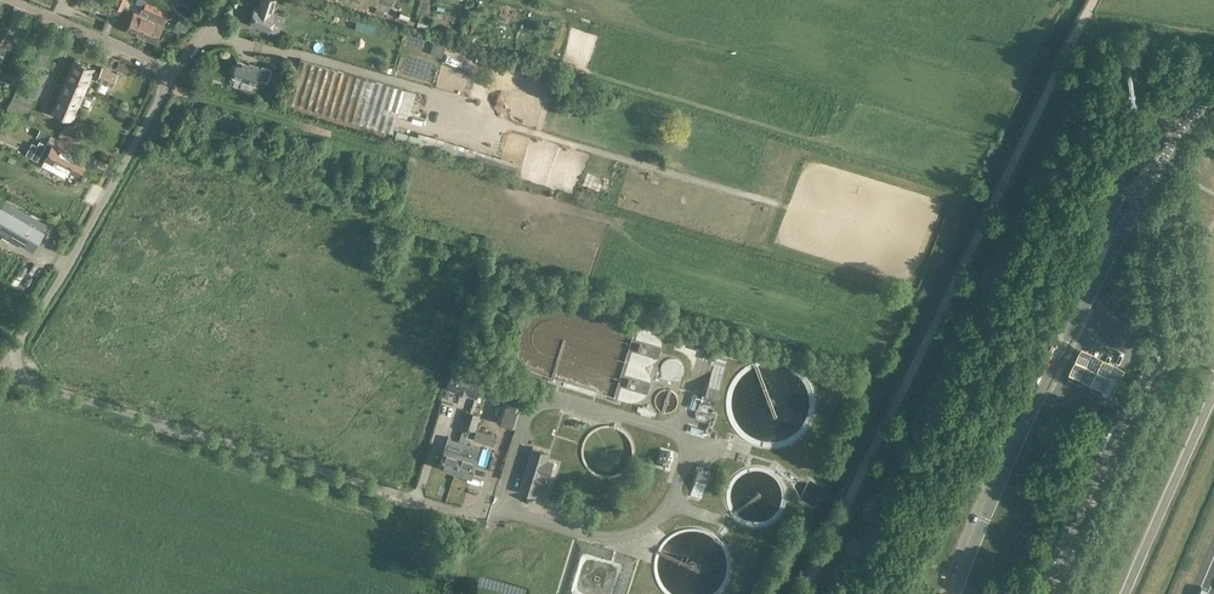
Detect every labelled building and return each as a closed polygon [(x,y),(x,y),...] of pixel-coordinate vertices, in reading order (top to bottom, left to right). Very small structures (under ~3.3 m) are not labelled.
[(114,5),(113,6),(122,10),(126,0),(116,0),(114,5)] [(277,0),(261,0),(259,6),(255,5),(248,23),(270,31),(277,12),(273,11),(277,0)] [(151,11),(153,5),(146,2),(143,8),(151,11)] [(153,5),(151,11),(166,17),(168,12),(153,6),(153,5)] [(148,16),(151,11),(143,8),(142,7),(139,13),(134,10),(126,30),(140,36),(148,16)] [(140,36),(155,42),(162,24),(163,25),(166,17),(151,11),(148,16),(140,36)] [(188,25),(178,17),(174,22),(184,30),(188,25)] [(446,43),(434,39),(430,53),(442,57),(446,43)] [(74,58),(64,82),(86,91),(96,68),(74,58)] [(232,76),(256,85),(258,78),(267,81),(272,69),(262,65),(261,67),(250,62),(249,64),(238,59),(232,76)] [(300,59),(288,102),(393,132),(405,89),(300,59)] [(45,76),(30,70),(26,80),(40,86),(45,76)] [(1123,75),(1125,81),(1137,78),(1135,71),(1123,75)] [(98,78),(112,84),(115,78),(100,72),(98,78)] [(26,80),(21,91),(36,97),(40,86),(26,80)] [(86,91),(64,82),(58,96),(79,105),(86,91)] [(79,105),(58,96),(51,111),(73,120),(79,105)] [(58,135),(73,144),(80,130),(69,124),(67,126),(64,124),(58,135)] [(46,141),(50,134),(45,131),(41,138),(46,141)] [(68,169),(78,174),(86,160),(68,150),(71,144),(51,134),(47,142),(52,144),(45,158),(46,158),(43,164),(65,176),(68,169)] [(46,143),(39,140),(37,144),(32,141),(25,154),(37,160),(46,143)] [(34,251),(45,230),(44,229),(47,223),(5,200),(2,206),(1,205),(0,206),(0,232),(34,251)] [(897,270),(901,254),(893,251),(885,274),(900,280),(902,272),(897,270)] [(635,325),(612,397),(628,402),(631,402),(636,402),(643,400),(646,397),(650,393),(652,389),(652,386),(652,381),(651,377),(649,373),(647,370),(643,367),(647,367),(651,366),(656,364),(660,360),(662,357),(663,353),(664,350),(664,345),(663,342),(662,340),(661,337),(659,335),(656,333),(652,330),(635,325)] [(708,360),(712,347),(707,345),(703,358),(708,360)] [(1123,368),(1080,346),(1067,373),(1110,394),(1123,368)] [(686,371),(685,367),(683,363),(679,360),(675,359),(671,360),(668,361),(666,362),(664,366),(663,368),(662,370),(663,374),(664,377),(665,379),(667,380),(669,382),(674,383),(678,382),(680,381),(682,379),(685,375),(686,371)] [(483,376),(452,367),(446,388),(477,397),(483,376)] [(523,392),(506,386),(500,407),(516,412),(523,392)] [(694,391),(692,401),(699,403),(702,394),(694,391)] [(477,423),(478,421),(480,414),(466,409),(463,419),(477,423)] [(463,419),(460,429),(468,431),(469,428),(475,430),(476,428),(477,423),(463,419)] [(478,421),(477,423),(476,428),(484,431),(496,435),(498,428),(478,421)] [(705,430),(691,425),(689,431),(703,435),(705,430)] [(445,445),(438,466),(455,471),(461,450),(453,448),(455,443),(447,441),(445,445)] [(550,452),(532,446),(518,490),(536,496),(539,487),(545,489),(554,461),(548,459),(550,452)] [(469,453),(461,450),(455,471),(471,476),(478,455),(477,455),(478,451),(470,448),(469,453)] [(690,495),(701,499),(711,470),(699,467),(690,495)]
